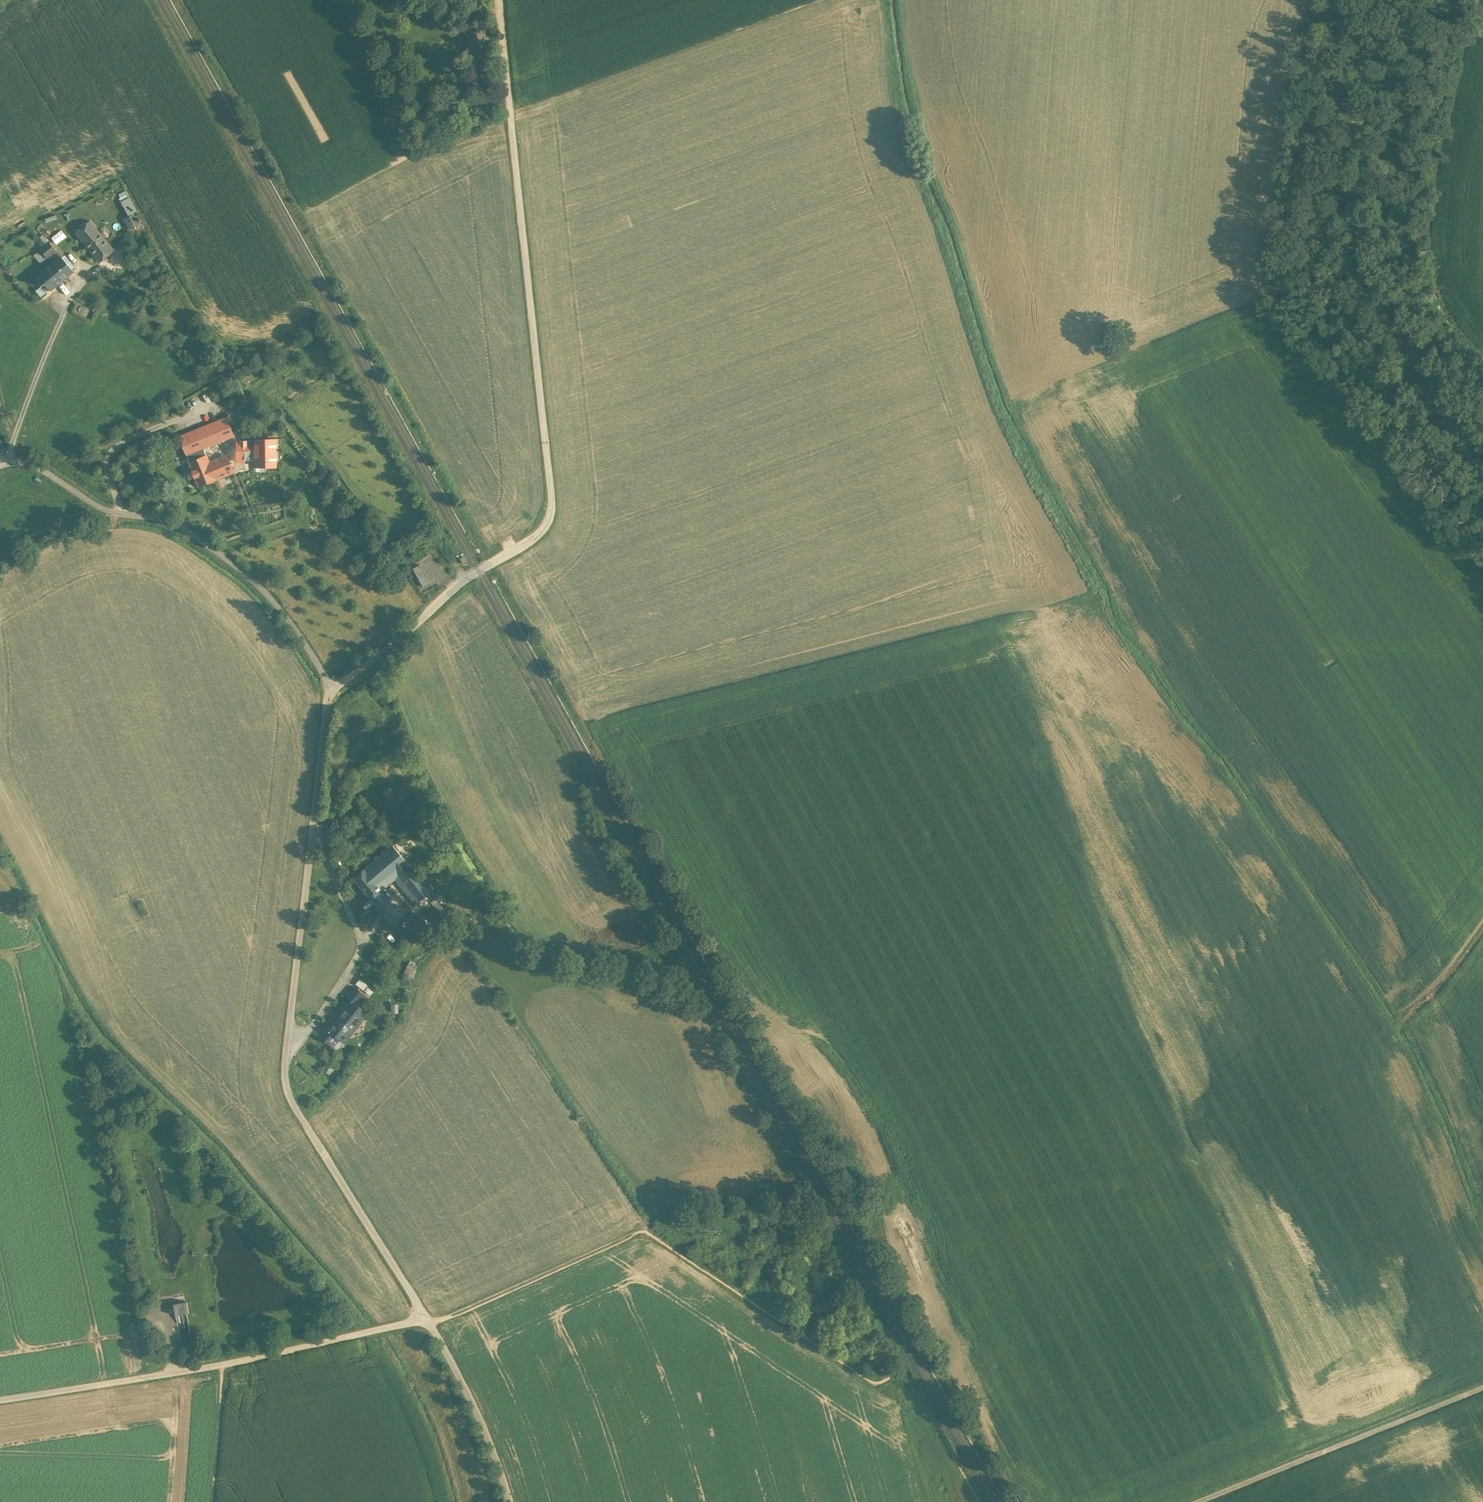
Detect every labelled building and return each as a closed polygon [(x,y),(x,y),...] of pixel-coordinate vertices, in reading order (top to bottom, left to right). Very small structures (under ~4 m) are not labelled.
[(448,11),(435,13),(437,24),(450,22),(448,11)] [(135,213),(124,219),(129,229),(141,223),(135,213)] [(104,240),(90,224),(76,235),(89,252),(104,240)] [(104,240),(89,252),(99,264),(113,253),(104,240)] [(56,250),(50,242),(41,250),(47,258),(56,250)] [(73,271),(61,256),(45,270),(57,285),(73,271)] [(226,418),(179,436),(189,462),(206,455),(204,448),(233,437),(226,418)] [(250,440),(250,434),(237,434),(237,461),(256,461),(256,440),(250,440)] [(266,439),(256,439),(256,440),(256,461),(256,463),(266,462),(266,439)] [(276,439),(266,439),(266,462),(266,466),(277,466),(276,439)] [(227,454),(209,461),(206,455),(189,462),(198,486),(234,472),(227,454)] [(430,583),(420,564),(413,568),(423,587),(430,583)] [(393,845),(370,864),(384,882),(391,877),(396,872),(407,863),(393,845)] [(423,883),(407,863),(396,872),(412,892),(423,883)] [(384,882),(370,864),(353,878),(371,899),(376,904),(383,899),(378,893),(381,891),(378,887),(384,882)] [(414,905),(419,901),(412,892),(396,872),(391,877),(414,905)] [(423,883),(412,892),(419,901),(423,898),(430,892),(423,883)] [(396,909),(381,891),(378,893),(383,899),(376,904),(392,924),(402,916),(396,909)] [(435,899),(436,899),(430,892),(423,898),(438,916),(445,910),(435,899)] [(451,907),(441,895),(436,899),(435,899),(445,910),(445,911),(451,907)] [(396,909),(402,916),(409,910),(404,903),(396,909)] [(390,961),(377,946),(370,953),(383,968),(390,961)] [(413,976),(418,965),(410,961),(405,972),(413,976)] [(367,996),(353,986),(345,996),(350,1000),(351,999),(359,1006),(367,996)] [(327,1028),(327,1029),(337,1037),(343,1042),(349,1035),(347,1033),(359,1018),(361,1019),(367,1012),(359,1006),(351,999),(350,1000),(327,1028)] [(337,1037),(327,1029),(327,1028),(326,1027),(319,1035),(331,1045),(337,1037)] [(187,1301),(174,1303),(176,1315),(189,1312),(187,1301)]
